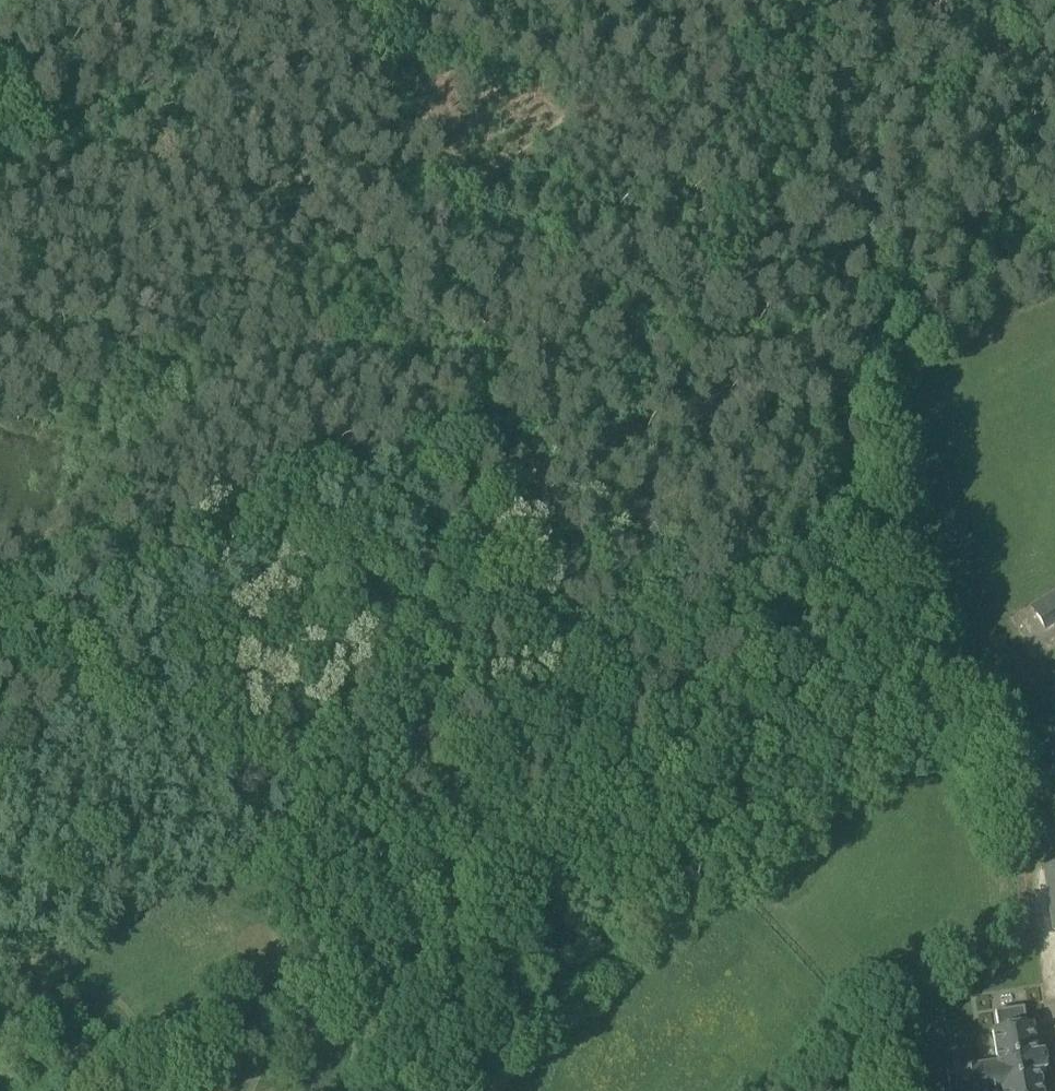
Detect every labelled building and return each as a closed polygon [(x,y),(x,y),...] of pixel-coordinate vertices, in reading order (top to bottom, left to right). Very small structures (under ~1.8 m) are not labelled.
[(1054,625),(1054,593),(1030,609),(1044,632),(1054,625)] [(1054,932),(1054,867),(1044,868),(1054,932)] [(309,998),(317,1011),(329,1002),(320,990),(309,998)] [(1025,1008),(995,1013),(998,1032),(992,1033),(997,1065),(947,1072),(950,1090),(1042,1090),(1040,1073),(1046,1072),(1043,1055),(1037,1056),(1032,1026),(1028,1027),(1025,1008)]
